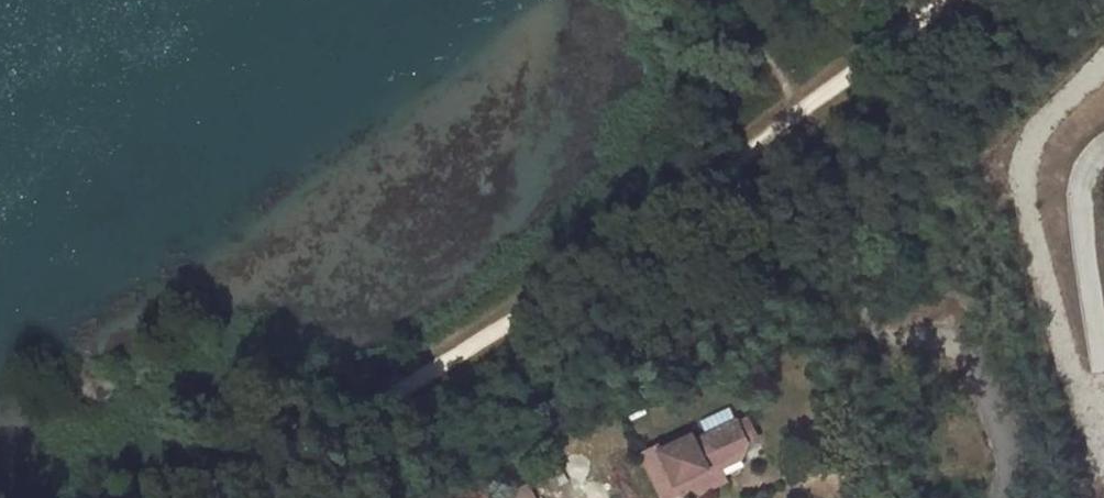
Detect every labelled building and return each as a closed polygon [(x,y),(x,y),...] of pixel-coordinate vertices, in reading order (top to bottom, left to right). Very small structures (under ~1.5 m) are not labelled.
[(660,497),(668,497),(682,491),(685,497),(688,497),(726,480),(720,468),(741,458),(747,443),(744,435),(753,430),(748,420),(739,425),(738,423),(696,443),(694,438),(664,453),(661,448),(641,458),(660,497)] [(753,430),(744,435),(747,443),(757,438),(753,430)] [(509,497),(535,497),(529,487),(509,497)]
